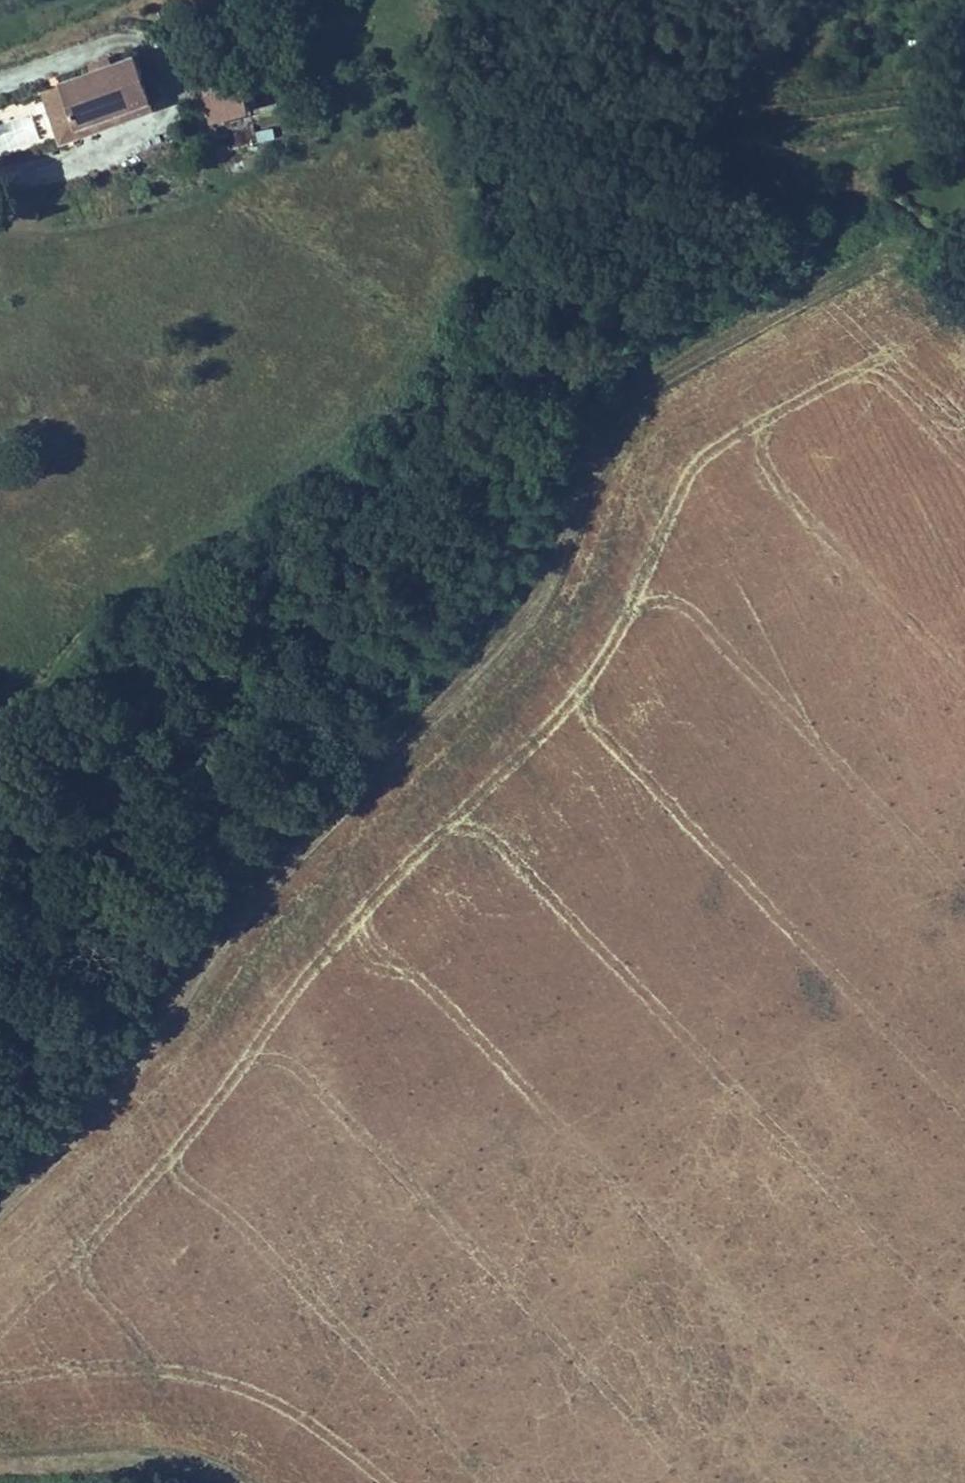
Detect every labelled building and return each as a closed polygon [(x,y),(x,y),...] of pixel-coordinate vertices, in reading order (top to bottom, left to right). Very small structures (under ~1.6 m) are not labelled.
[(159,113),(140,67),(113,78),(93,86),(81,91),(65,97),(84,143),(159,113)] [(90,79),(93,86),(113,78),(111,71),(90,79)] [(269,149),(254,92),(222,100),(229,125),(224,126),(232,158),(269,149)] [(84,143),(65,97),(46,104),(67,157),(161,120),(159,113),(84,143)]
